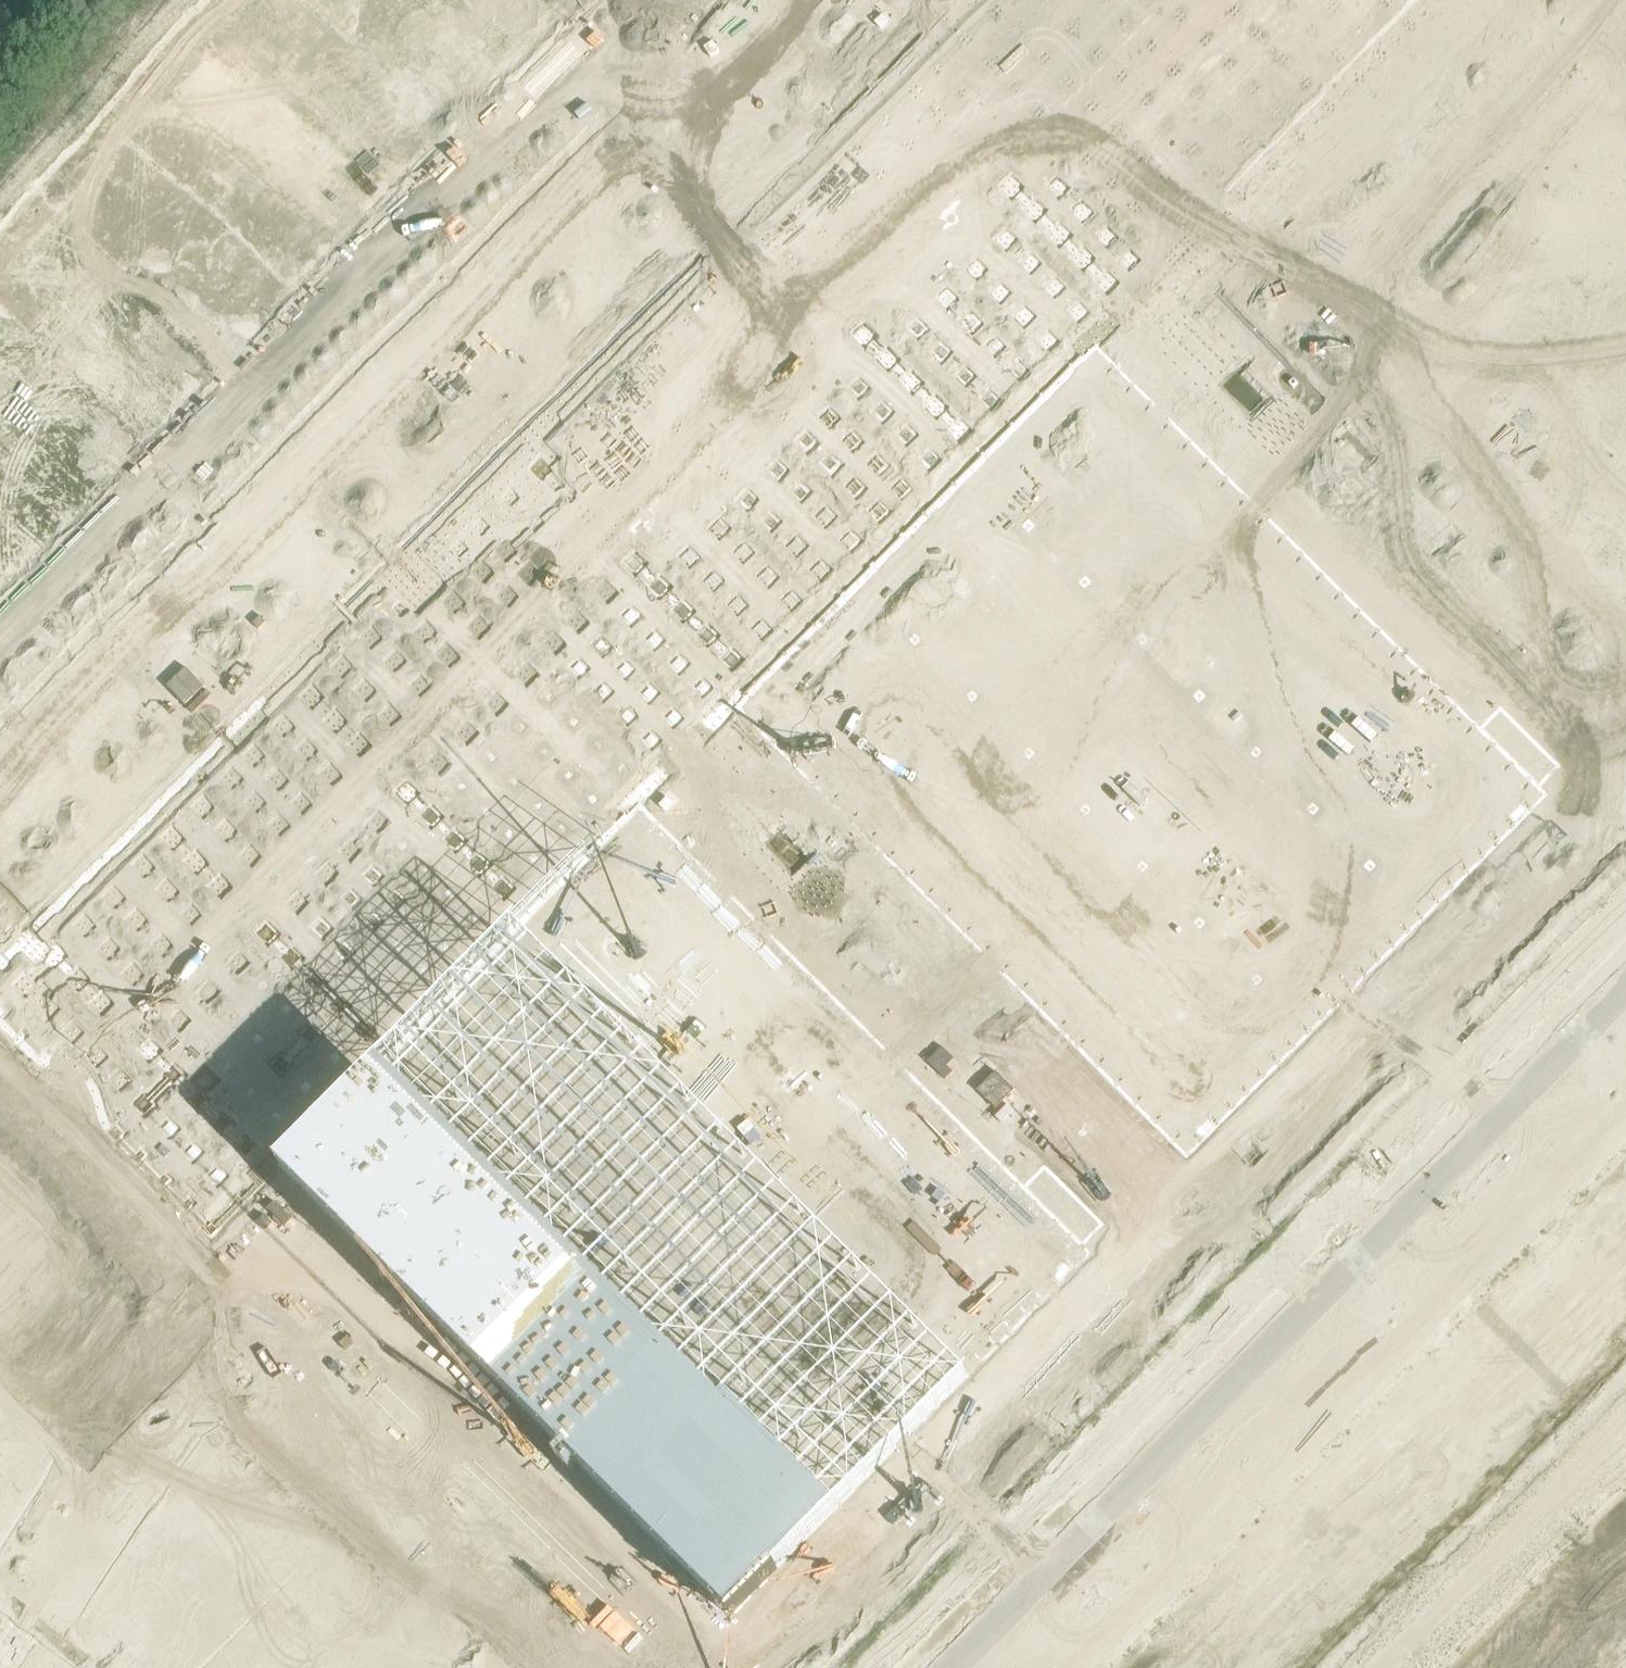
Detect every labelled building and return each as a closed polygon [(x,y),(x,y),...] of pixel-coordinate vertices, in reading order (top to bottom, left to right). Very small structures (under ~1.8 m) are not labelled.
[(0,961),(0,1018),(216,1232),(280,1168),(737,1623),(1103,1255),(1075,1227),(1095,1207),(1047,1159),(1027,1180),(647,801),(735,711),(1192,1166),(1559,798),(1530,769),(1550,749),(1503,702),(1483,722),(1102,343),(1443,0),(956,0),(0,961)] [(1201,318),(1162,357),(1220,414),(1259,375),(1201,318)]
